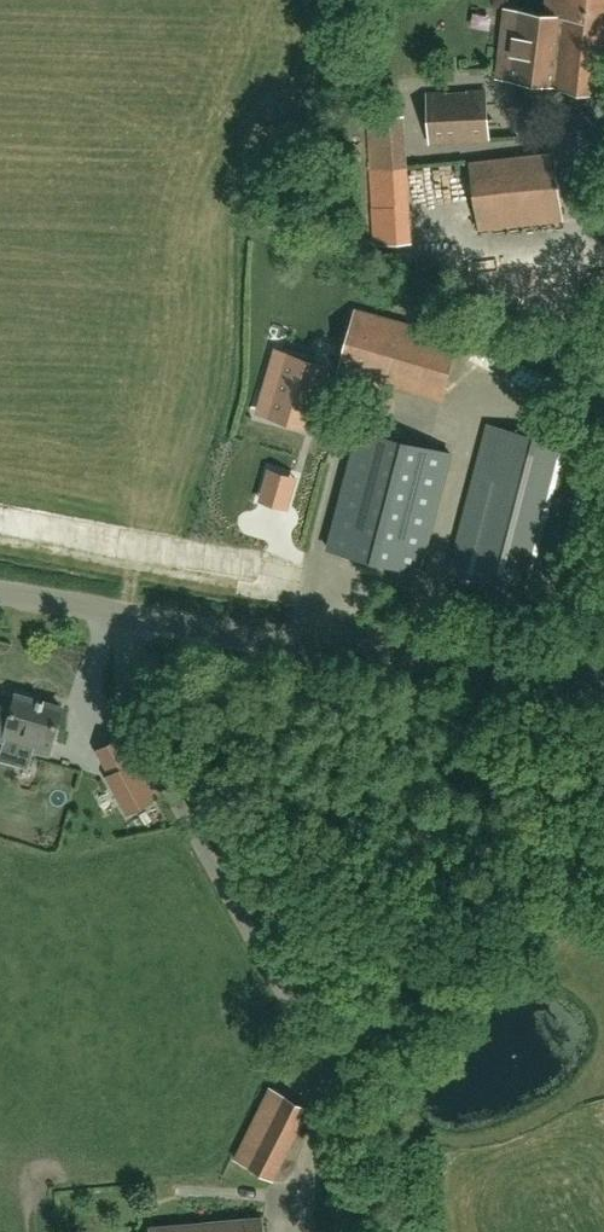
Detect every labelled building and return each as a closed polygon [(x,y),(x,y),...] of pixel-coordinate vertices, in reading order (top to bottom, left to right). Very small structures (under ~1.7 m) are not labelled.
[(560,83),(603,89),(603,0),(547,0),(546,11),(546,12),(553,13),(551,26),(567,28),(560,83)] [(546,12),(546,11),(507,7),(499,75),(560,83),(567,28),(551,26),(553,13),(546,12)] [(485,90),(428,93),(431,143),(488,140),(485,90)] [(404,113),(366,115),(374,245),(412,242),(404,113)] [(562,219),(556,168),(475,177),(480,228),(562,219)] [(356,308),(338,371),(384,385),(384,381),(440,397),(458,337),(356,308)] [(326,364),(288,353),(270,414),(308,425),(326,364)] [(451,570),(546,594),(584,448),(489,423),(451,570)] [(329,547),(420,571),(451,452),(361,428),(329,547)] [(61,705),(17,693),(5,735),(33,742),(32,748),(48,753),(61,705)] [(127,812),(155,798),(135,761),(123,737),(99,749),(111,773),(108,775),(127,812)] [(2,750),(8,752),(11,742),(0,738),(0,756),(2,750)] [(235,1160),(275,1179),(310,1108),(271,1089),(235,1160)] [(151,1231),(264,1231),(262,1215),(151,1229),(151,1231)]
